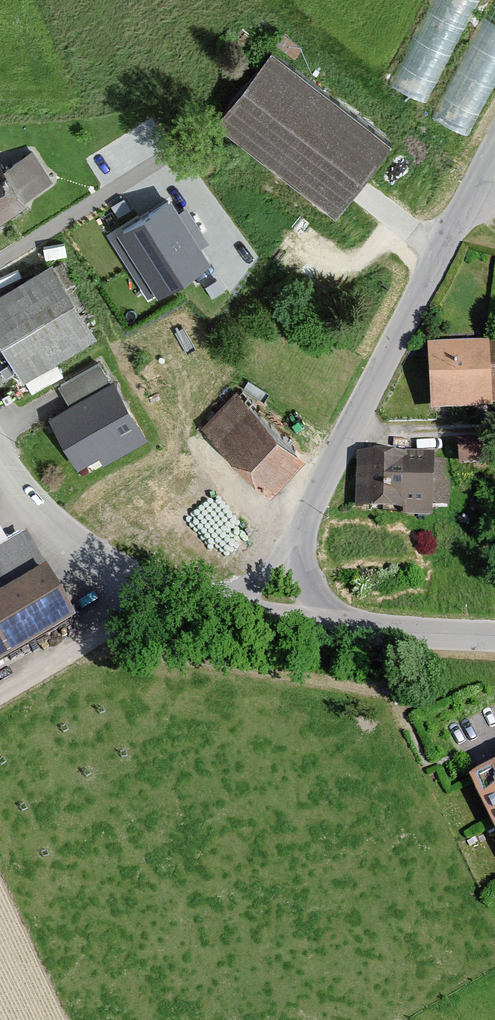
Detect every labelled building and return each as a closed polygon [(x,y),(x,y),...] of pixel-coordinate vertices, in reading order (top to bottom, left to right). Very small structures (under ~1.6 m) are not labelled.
[(494,88),(494,0),(489,0),(435,121),(472,138),(494,88)] [(391,143),(267,57),(213,124),(331,218),(391,143)] [(32,155),(6,172),(24,200),(51,183),(32,155)] [(0,162),(0,216),(24,200),(6,172),(0,162)] [(208,255),(170,196),(121,227),(159,286),(208,255)] [(0,289),(0,341),(21,374),(93,330),(49,258),(0,289)] [(425,349),(425,418),(491,415),(491,407),(494,407),(494,348),(425,349)] [(147,438),(101,358),(57,383),(68,402),(46,415),(77,467),(98,455),(102,463),(147,438)] [(303,454),(233,393),(200,430),(270,491),(303,454)] [(419,455),(354,455),(354,518),(428,523),(432,469),(419,467),(419,455)] [(22,536),(4,546),(0,548),(0,598),(43,573),(22,536)] [(43,573),(0,598),(0,663),(72,622),(43,573)] [(472,783),(494,827),(494,771),(472,783)]
